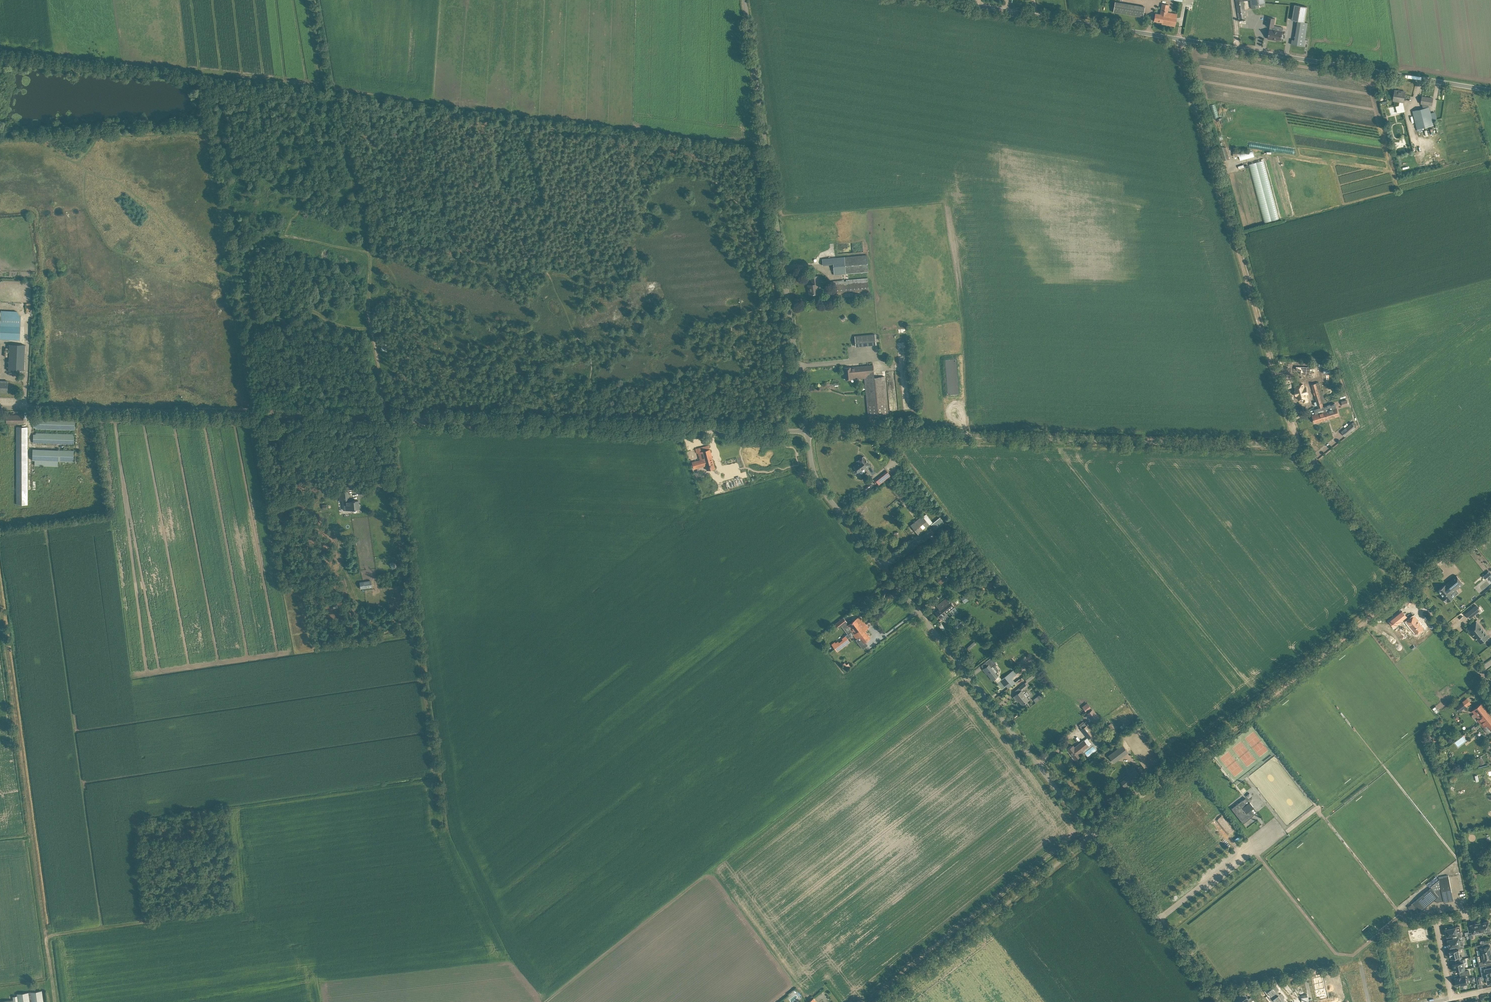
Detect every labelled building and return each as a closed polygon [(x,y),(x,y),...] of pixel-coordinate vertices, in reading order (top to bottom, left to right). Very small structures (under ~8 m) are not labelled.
[(1265,3),(1265,0),(1236,0),(1239,20),(1247,19),(1244,1),(1250,0),(1252,8),(1259,7),(1259,4),(1265,3)] [(1143,17),(1143,15),(1145,6),(1115,1),(1113,12),(1143,17)] [(1160,14),(1155,13),(1154,21),(1162,22),(1162,24),(1175,26),(1177,14),(1167,12),(1169,5),(1162,4),(1160,14)] [(1305,38),(1308,22),(1305,22),(1307,6),(1295,4),(1292,20),(1298,21),(1296,33),(1295,40),(1292,39),(1291,44),(1304,46),(1305,38)] [(1273,29),(1275,18),(1268,17),(1266,25),(1270,26),(1270,28),(1268,38),(1274,39),(1274,38),(1281,40),(1282,38),(1283,38),(1283,35),(1282,34),(1283,31),(1273,29)] [(1255,35),(1257,27),(1241,24),(1240,33),(1255,35)] [(1394,93),(1394,98),(1400,99),(1400,101),(1400,102),(1399,105),(1401,112),(1405,111),(1404,109),(1403,104),(1405,92),(1401,91),(1401,92),(1395,91),(1395,90),(1395,92),(1394,92),(1394,93)] [(1422,103),(1423,108),(1428,107),(1427,104),(1432,105),(1433,98),(1422,96),(1421,103),(1422,103)] [(1223,170),(1227,169),(1225,160),(1229,159),(1226,147),(1220,146),(1222,153),(1218,154),(1223,170)] [(1241,161),(1254,156),(1252,150),(1238,155),(1241,161)] [(1264,222),(1279,218),(1264,160),(1249,164),(1264,222)] [(521,207),(513,206),(513,214),(521,215),(521,207)] [(394,232),(376,239),(379,247),(397,241),(394,232)] [(869,272),(867,255),(822,258),(823,266),(833,265),(834,275),(869,272)] [(819,284),(818,276),(811,277),(812,281),(813,281),(813,284),(808,285),(809,289),(810,289),(811,294),(813,294),(814,294),(819,293),(818,284),(819,284)] [(868,277),(846,279),(846,280),(844,281),(844,280),(831,281),(833,299),(838,299),(838,298),(869,295),(868,277)] [(17,311),(1,310),(1,312),(0,312),(0,338),(20,339),(21,316),(20,316),(17,311)] [(856,346),(876,345),(875,334),(855,336),(856,346)] [(24,371),(25,344),(9,344),(8,371),(24,371)] [(959,395),(956,359),(945,360),(948,395),(959,395)] [(874,377),(873,365),(851,367),(845,368),(846,379),(865,378),(868,415),(888,413),(885,376),(874,377)] [(1296,370),(1300,370),(1300,374),(1309,374),(1315,374),(1315,367),(1296,366),(1296,370)] [(8,381),(0,380),(0,392),(8,393),(8,381)] [(1294,393),(1292,394),(1293,398),(1295,398),(1297,405),(1304,403),(1303,398),(1308,396),(1306,390),(1304,391),(1302,386),(1293,389),(1294,393)] [(1325,411),(1328,419),(1339,415),(1337,411),(1337,408),(1335,403),(1332,404),(1324,406),(1325,411)] [(1324,406),(1319,408),(1320,413),(1317,414),(1313,415),(1315,423),(1328,419),(1325,411),(1324,406)] [(75,430),(75,420),(33,419),(33,427),(36,428),(36,429),(75,430)] [(1345,436),(1356,428),(1352,423),(1341,431),(1345,436)] [(74,444),(74,434),(36,433),(36,434),(33,434),(33,442),(74,444)] [(26,504),(27,434),(16,434),(16,504),(26,504)] [(715,468),(710,450),(709,445),(696,448),(697,453),(698,452),(700,460),(693,462),(694,467),(694,468),(706,465),(707,470),(715,468)] [(73,461),(74,450),(33,449),(32,460),(35,460),(34,465),(58,466),(58,461),(73,461)] [(855,474),(856,474),(862,470),(870,464),(863,456),(858,460),(859,462),(854,466),(856,469),(854,471),(854,472),(855,474)] [(890,475),(887,471),(883,474),(886,478),(882,481),(879,477),(878,477),(880,480),(877,482),(876,479),(875,480),(879,484),(890,475)] [(711,485),(707,485),(708,490),(712,489),(713,493),(729,490),(727,482),(711,485)] [(870,483),(864,489),(867,492),(873,486),(870,483)] [(344,510),(348,510),(354,509),(355,509),(357,509),(359,508),(358,504),(358,500),(355,500),(354,500),(353,500),(353,501),(349,501),(348,495),(339,496),(340,501),(343,500),(343,505),(344,510)] [(924,530),(930,525),(922,517),(922,516),(915,522),(914,522),(915,522),(913,523),(921,533),(924,530)] [(936,530),(944,523),(940,517),(931,524),(936,530)] [(941,584),(953,575),(947,568),(936,577),(941,584)] [(1455,596),(1459,592),(1456,589),(1463,583),(1457,575),(1438,590),(1443,596),(1442,597),(1446,602),(1447,601),(1448,602),(1455,596)] [(360,589),(372,587),(371,580),(359,582),(360,589)] [(960,597),(961,599),(965,603),(968,601),(967,599),(969,597),(966,592),(960,597)] [(939,609),(935,612),(940,618),(941,619),(942,619),(944,621),(949,617),(946,613),(949,611),(954,607),(957,605),(952,598),(949,600),(947,597),(941,603),(937,606),(939,609)] [(1476,605),(1469,610),(1474,616),(1481,610),(1476,605)] [(1400,608),(1388,618),(1393,623),(1404,613),(1400,608)] [(1413,613),(1405,621),(1414,631),(1421,624),(1415,617),(1416,616),(1413,613)] [(843,617),(835,623),(835,624),(837,626),(839,628),(841,626),(847,634),(845,636),(848,638),(854,634),(866,624),(860,616),(856,619),(854,620),(849,624),(847,621),(843,617)] [(957,630),(964,625),(962,622),(961,622),(959,623),(956,620),(952,623),(957,630)] [(1468,629),(1475,637),(1475,636),(1481,643),(1486,639),(1483,635),(1486,633),(1483,629),(1482,630),(1476,622),(1470,626),(1471,627),(1468,629)] [(866,624),(854,634),(857,639),(860,637),(864,642),(867,641),(870,638),(865,630),(868,627),(866,624)] [(835,641),(831,644),(835,648),(838,646),(844,641),(843,639),(839,642),(838,641),(836,643),(835,641)] [(844,641),(838,646),(840,649),(850,642),(847,639),(844,641)] [(991,657),(990,658),(986,661),(989,665),(984,668),(992,680),(994,678),(996,677),(998,676),(995,673),(998,671),(998,669),(996,665),(997,664),(991,657)] [(1015,683),(1015,682),(1012,678),(1017,675),(1013,670),(1008,674),(1015,683)] [(1024,677),(1027,681),(1034,676),(1031,672),(1024,677)] [(1009,687),(1015,683),(1008,674),(1002,678),(1002,679),(999,681),(1003,687),(1007,685),(1009,687)] [(1022,690),(1014,697),(1016,700),(1018,699),(1022,704),(1028,700),(1026,697),(1030,694),(1029,693),(1028,691),(1026,690),(1024,688),(1027,686),(1025,683),(1020,687),(1022,690)] [(1036,702),(1042,697),(1040,694),(1033,699),(1036,702)] [(1087,702),(1082,707),(1086,711),(1091,707),(1087,702)] [(1460,711),(1466,706),(1463,702),(1456,706),(1460,711)] [(1477,720),(1480,723),(1484,720),(1490,715),(1481,703),(1477,706),(1472,710),(1474,713),(1477,717),(1479,719),(1477,720)] [(1093,708),(1087,713),(1094,722),(1100,717),(1093,708)] [(1490,715),(1484,720),(1480,723),(1484,728),(1488,733),(1490,731),(1490,715)] [(1095,734),(1087,725),(1082,729),(1081,730),(1089,739),(1095,734)] [(1083,751),(1089,746),(1084,739),(1074,746),(1073,745),(1067,750),(1075,760),(1084,752),(1083,751)] [(1114,763),(1126,754),(1128,752),(1123,744),(1108,755),(1114,763)] [(1125,786),(1140,775),(1134,767),(1126,774),(1127,775),(1120,780),(1125,786)] [(1481,773),(1482,777),(1487,776),(1489,787),(1490,787),(1490,771),(1481,773)] [(1249,792),(1245,795),(1251,801),(1254,798),(1249,792)] [(1246,804),(1242,800),(1231,808),(1243,823),(1254,815),(1250,810),(1254,807),(1250,802),(1246,804)] [(1452,892),(1448,875),(1439,877),(1441,888),(1436,889),(1434,890),(1432,887),(1408,907),(1414,914),(1418,911),(1419,912),(1435,899),(1437,902),(1452,899),(1450,892),(1452,892)] [(1488,920),(1484,921),(1484,922),(1480,922),(1481,931),(1485,930),(1486,933),(1490,932),(1490,931),(1489,921),(1488,921),(1488,920)] [(1478,923),(1478,922),(1474,923),(1471,924),(1472,931),(1469,931),(1469,935),(1470,938),(1474,938),(1473,934),(1475,934),(1475,932),(1481,931),(1480,922),(1478,923)] [(1454,927),(1454,926),(1449,927),(1450,928),(1446,929),(1446,930),(1445,930),(1446,933),(1447,933),(1447,936),(1450,935),(1451,938),(1459,937),(1462,936),(1461,932),(1457,932),(1456,927),(1454,927)] [(1459,940),(1459,937),(1451,938),(1448,939),(1448,940),(1447,940),(1448,944),(1449,943),(1449,947),(1455,946),(1456,949),(1459,948),(1464,947),(1463,943),(1463,941),(1461,940),(1459,940)] [(1485,943),(1484,943),(1475,945),(1475,947),(1480,950),(1481,954),(1480,955),(1490,953),(1490,947),(1490,945),(1485,946),(1485,943)] [(1460,955),(1459,948),(1456,949),(1452,950),(1451,950),(1449,951),(1450,956),(1451,955),(1451,958),(1456,957),(1457,960),(1458,960),(1463,959),(1462,958),(1462,955),(1460,955)] [(1489,964),(1488,961),(1490,960),(1490,953),(1480,955),(1481,960),(1479,964),(1479,966),(1489,964)] [(1454,971),(1465,969),(1464,962),(1466,961),(1465,958),(1462,958),(1463,959),(1458,960),(1459,962),(1453,964),(1452,965),(1453,967),(1454,968),(1454,971)] [(1489,964),(1479,966),(1480,966),(1481,969),(1482,976),(1486,975),(1490,974),(1490,967),(1489,964)] [(1339,975),(1340,979),(1349,977),(1348,975),(1356,974),(1355,969),(1346,971),(1346,974),(1339,975)] [(1466,978),(1466,975),(1470,974),(1469,970),(1460,972),(1461,976),(1461,977),(1455,978),(1456,982),(1456,984),(1456,985),(1467,983),(1467,982),(1469,982),(1468,978),(1466,978)] [(1319,977),(1312,979),(1313,984),(1324,982),(1322,973),(1318,974),(1319,977)] [(1324,982),(1313,984),(1315,990),(1325,988),(1324,982)] [(1347,990),(1347,992),(1354,990),(1353,988),(1358,987),(1357,982),(1348,984),(1350,989),(1347,990)] [(1271,1000),(1278,994),(1276,991),(1278,989),(1275,985),(1267,991),(1271,995),(1269,997),(1271,1000)] [(1325,988),(1315,990),(1316,996),(1322,994),(1323,998),(1327,997),(1325,988)] [(42,990),(17,994),(17,995),(13,996),(13,1000),(1,1001),(43,1001),(42,990)] [(1236,999),(1239,1001),(1241,1001),(1245,999),(1248,1001),(1253,997),(1251,993),(1248,996),(1244,991),(1236,996),(1237,998),(1236,999)] [(1282,998),(1284,996),(1281,993),(1273,999),(1275,1001),(1284,1001),(1282,998)]
